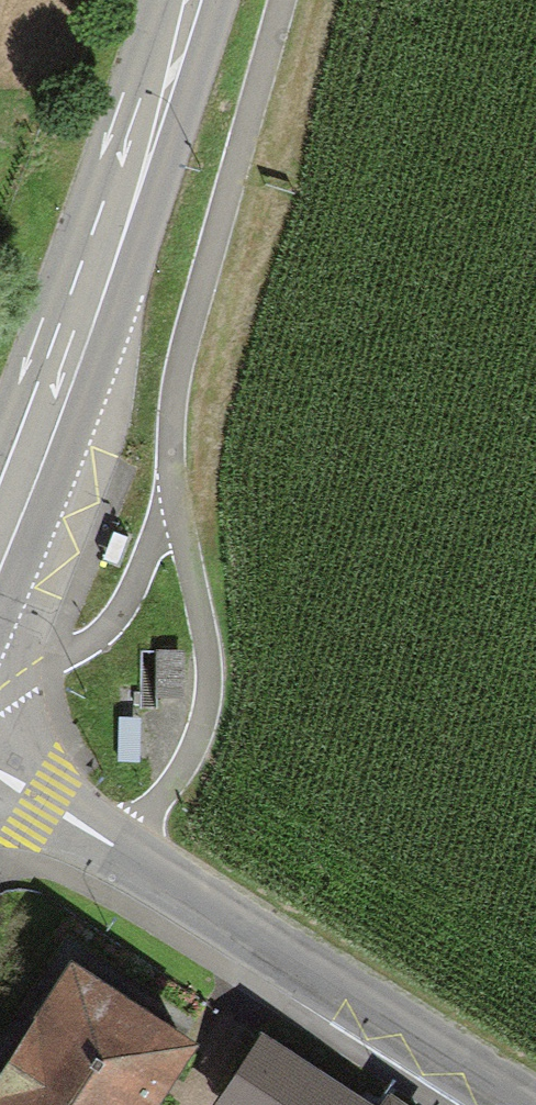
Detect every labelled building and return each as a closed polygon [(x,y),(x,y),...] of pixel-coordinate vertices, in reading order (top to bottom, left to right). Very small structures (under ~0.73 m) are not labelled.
[(177,654),(148,655),(148,692),(177,692),(177,654)] [(71,963),(0,1071),(0,1104),(159,1104),(198,1045),(71,963)] [(261,1034),(212,1104),(366,1104),(261,1034)] [(393,1094),(385,1104),(410,1104),(393,1094)]
